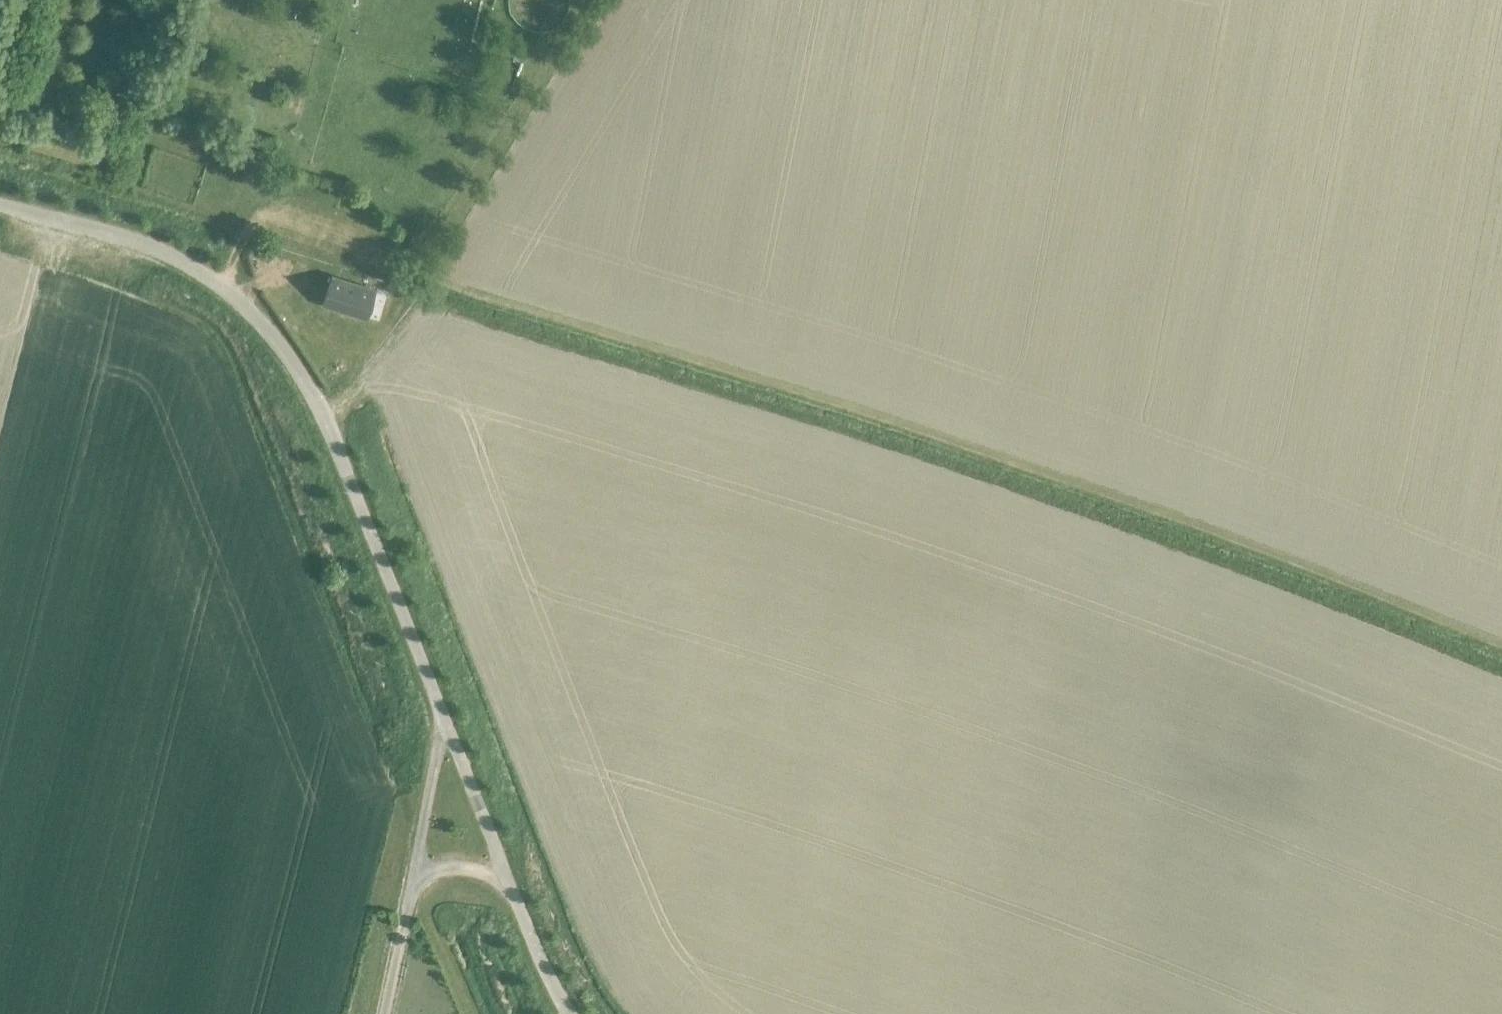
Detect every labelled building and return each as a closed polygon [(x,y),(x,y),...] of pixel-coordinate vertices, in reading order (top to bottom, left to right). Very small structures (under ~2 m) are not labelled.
[(331,277),(322,304),(366,318),(374,290),(331,277)]
